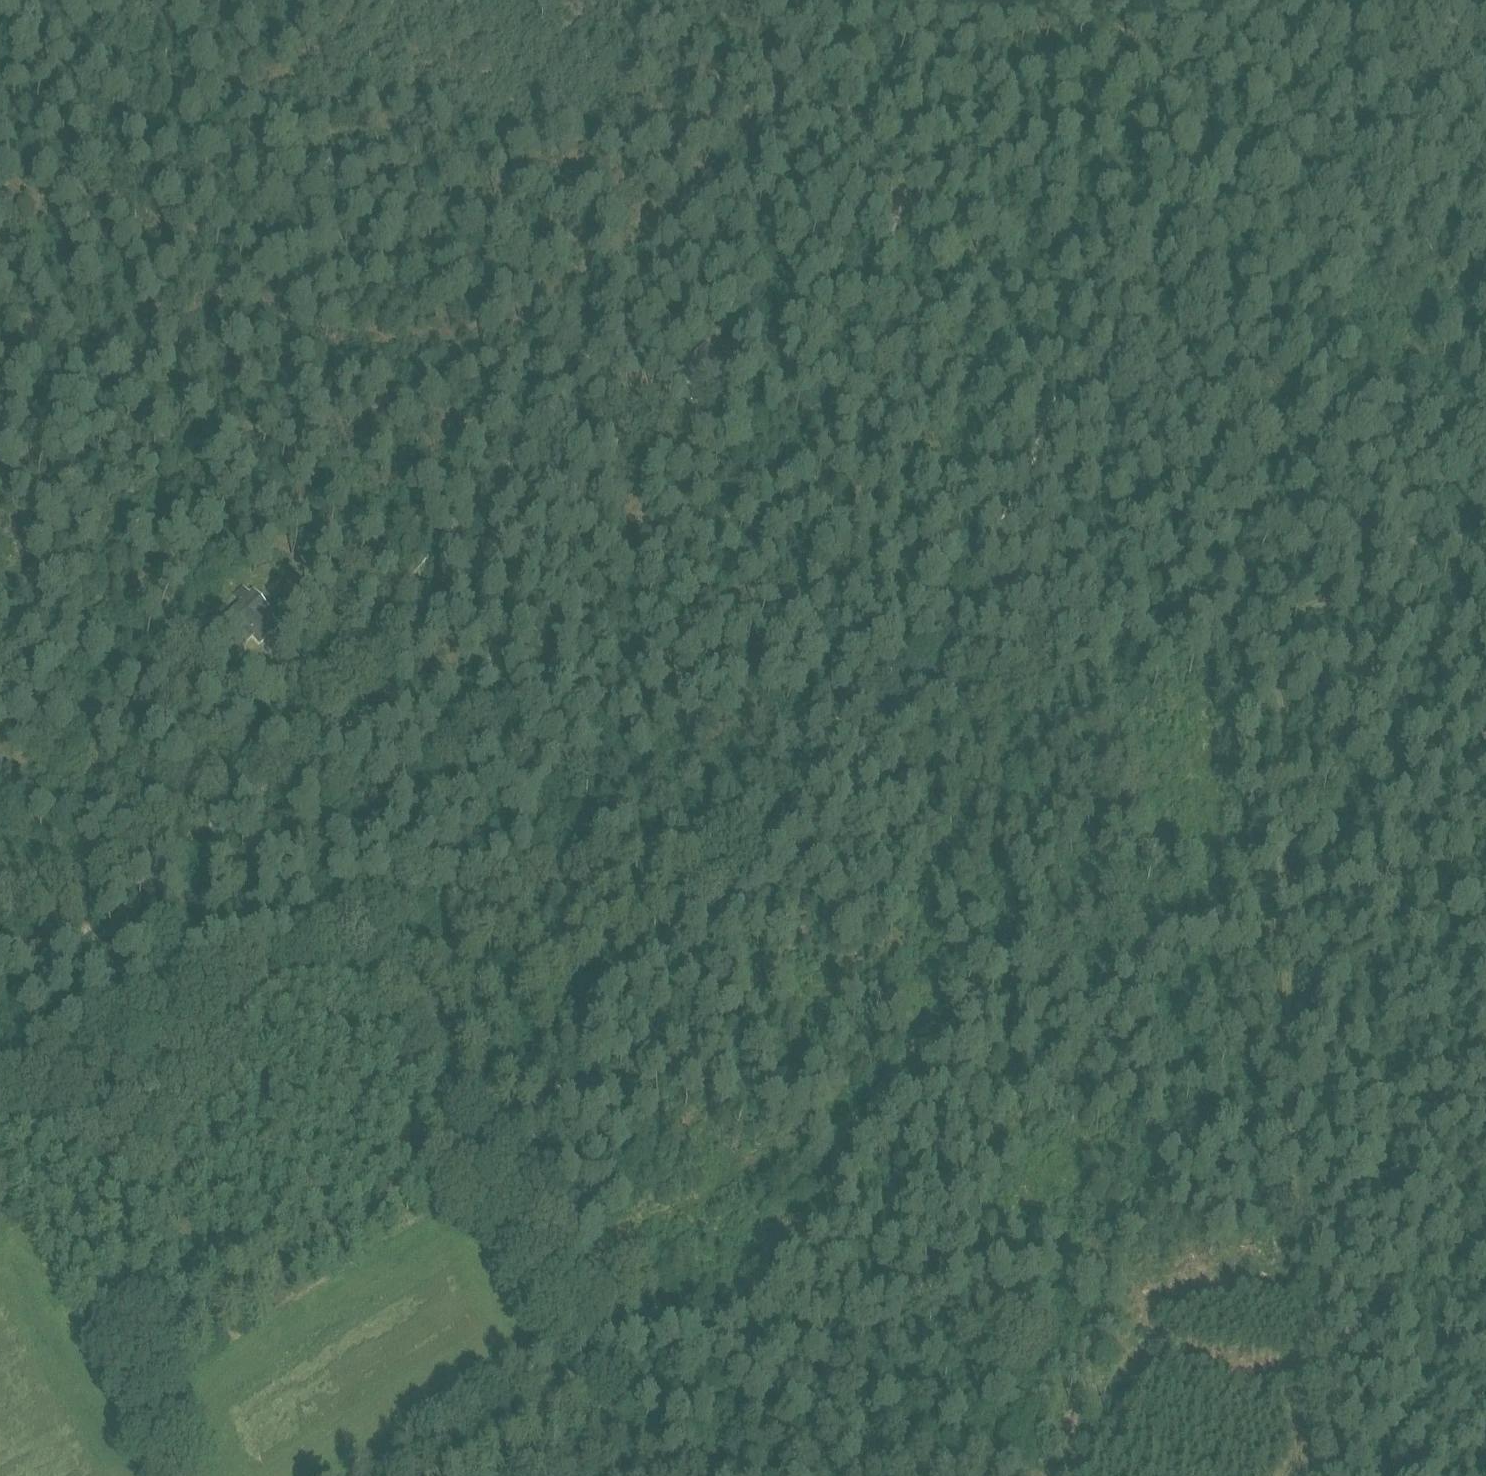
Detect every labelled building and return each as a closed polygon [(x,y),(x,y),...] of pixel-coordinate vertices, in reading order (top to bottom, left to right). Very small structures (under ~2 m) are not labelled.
[(233,595),(243,606),(229,619),(241,633),(248,627),(264,645),(278,632),(262,615),(268,609),(256,595),(253,597),(243,586),(233,595)]
